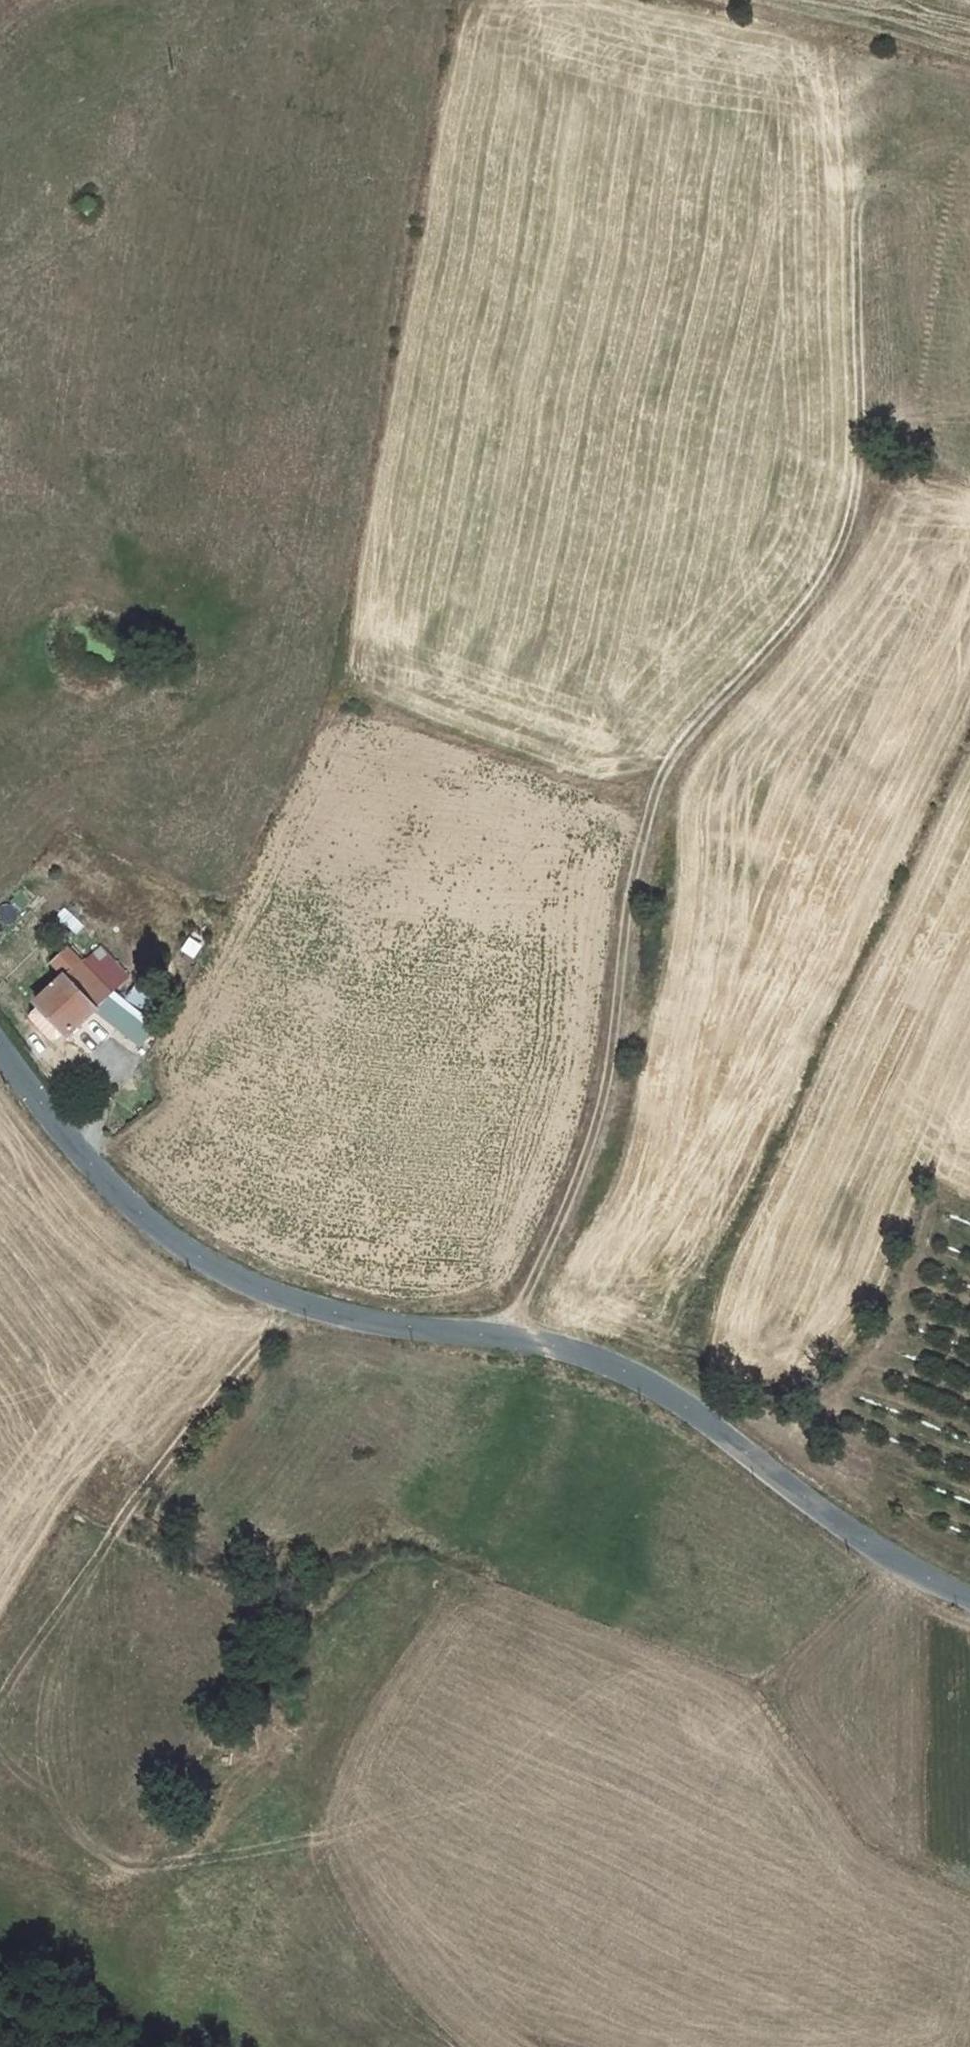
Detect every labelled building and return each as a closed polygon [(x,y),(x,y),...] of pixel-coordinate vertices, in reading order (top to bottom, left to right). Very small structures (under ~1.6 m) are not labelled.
[(110,209),(121,201),(110,188),(101,197),(110,209)] [(95,1035),(139,993),(97,950),(82,963),(85,982),(64,1002),(95,1035)]
